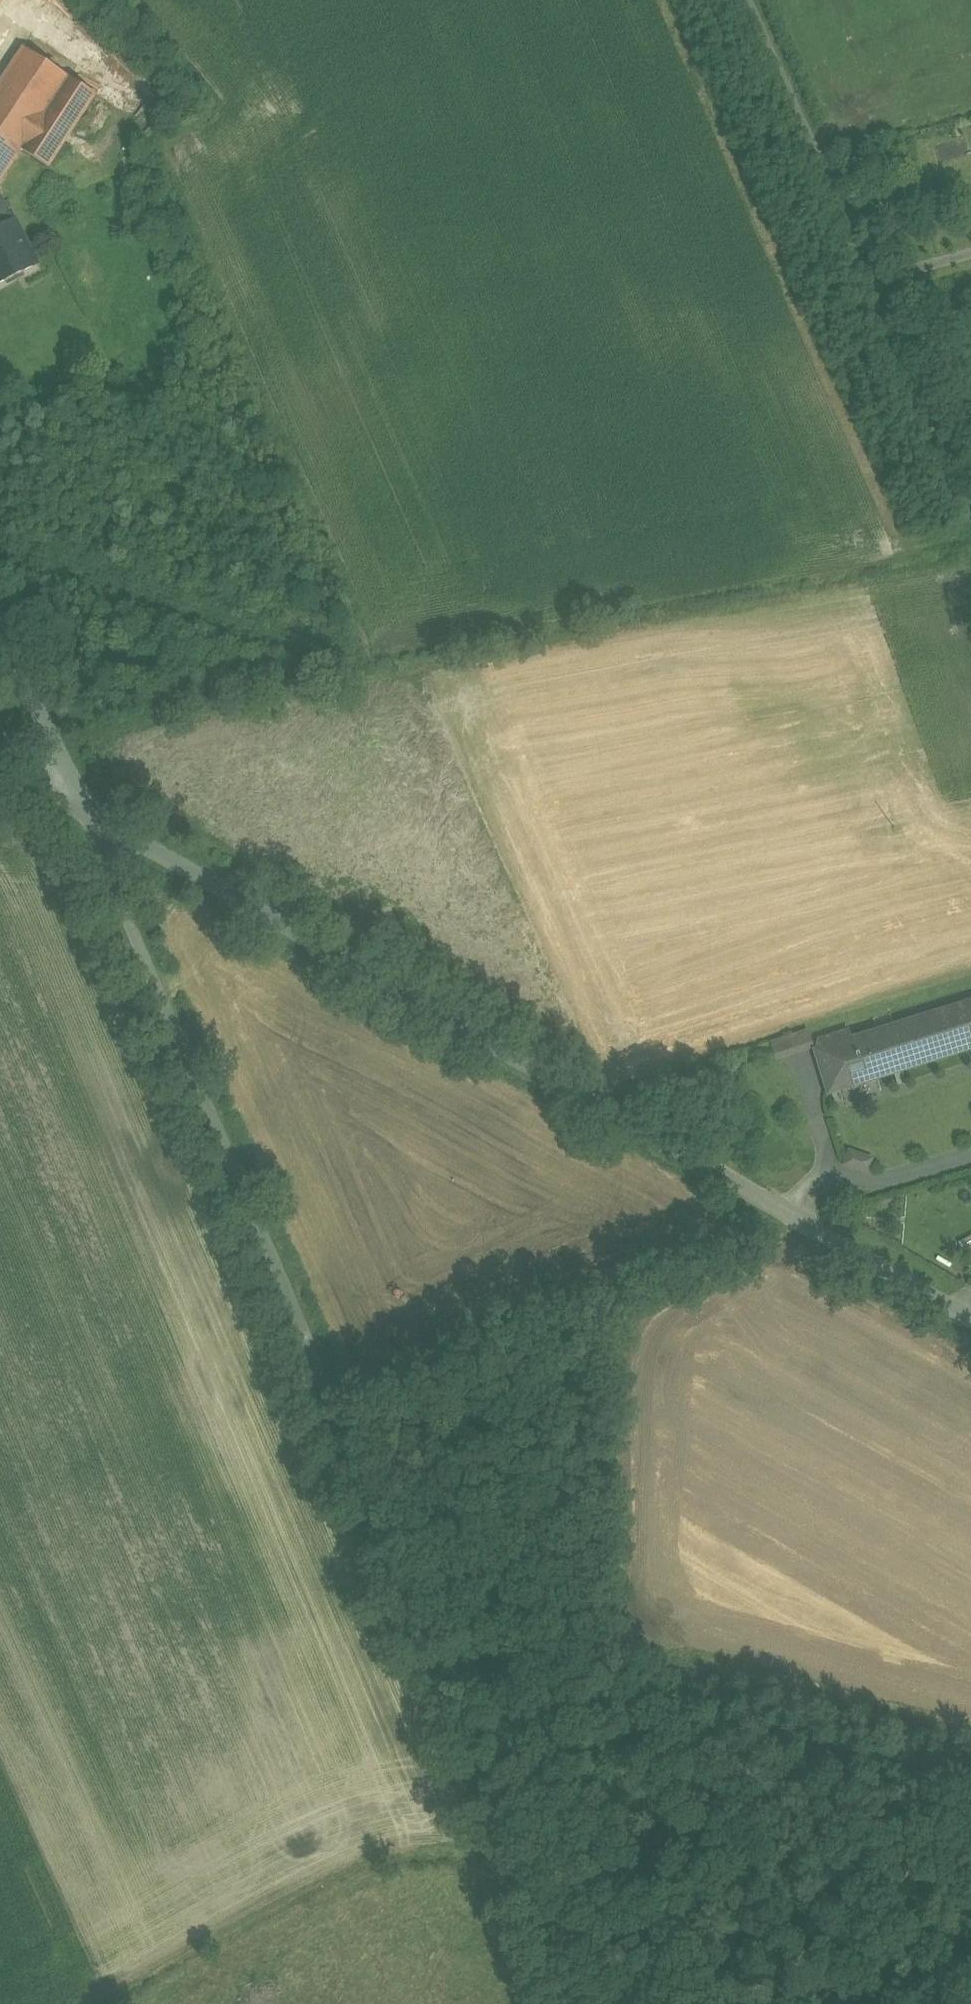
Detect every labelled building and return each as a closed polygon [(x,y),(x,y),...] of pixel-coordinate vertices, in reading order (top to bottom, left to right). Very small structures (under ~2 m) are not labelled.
[(0,82),(0,185),(18,198),(42,162),(49,166),(96,94),(24,46),(0,82)] [(0,191),(0,227),(14,220),(0,191)] [(37,265),(14,220),(0,227),(0,283),(37,265)] [(852,1040),(849,1031),(820,1040),(823,1048),(817,1050),(830,1090),(970,1046),(970,1003),(852,1040)] [(815,1048),(809,1028),(769,1041),(776,1060),(815,1048)] [(849,1147),(843,1163),(868,1172),(874,1155),(849,1147)]
